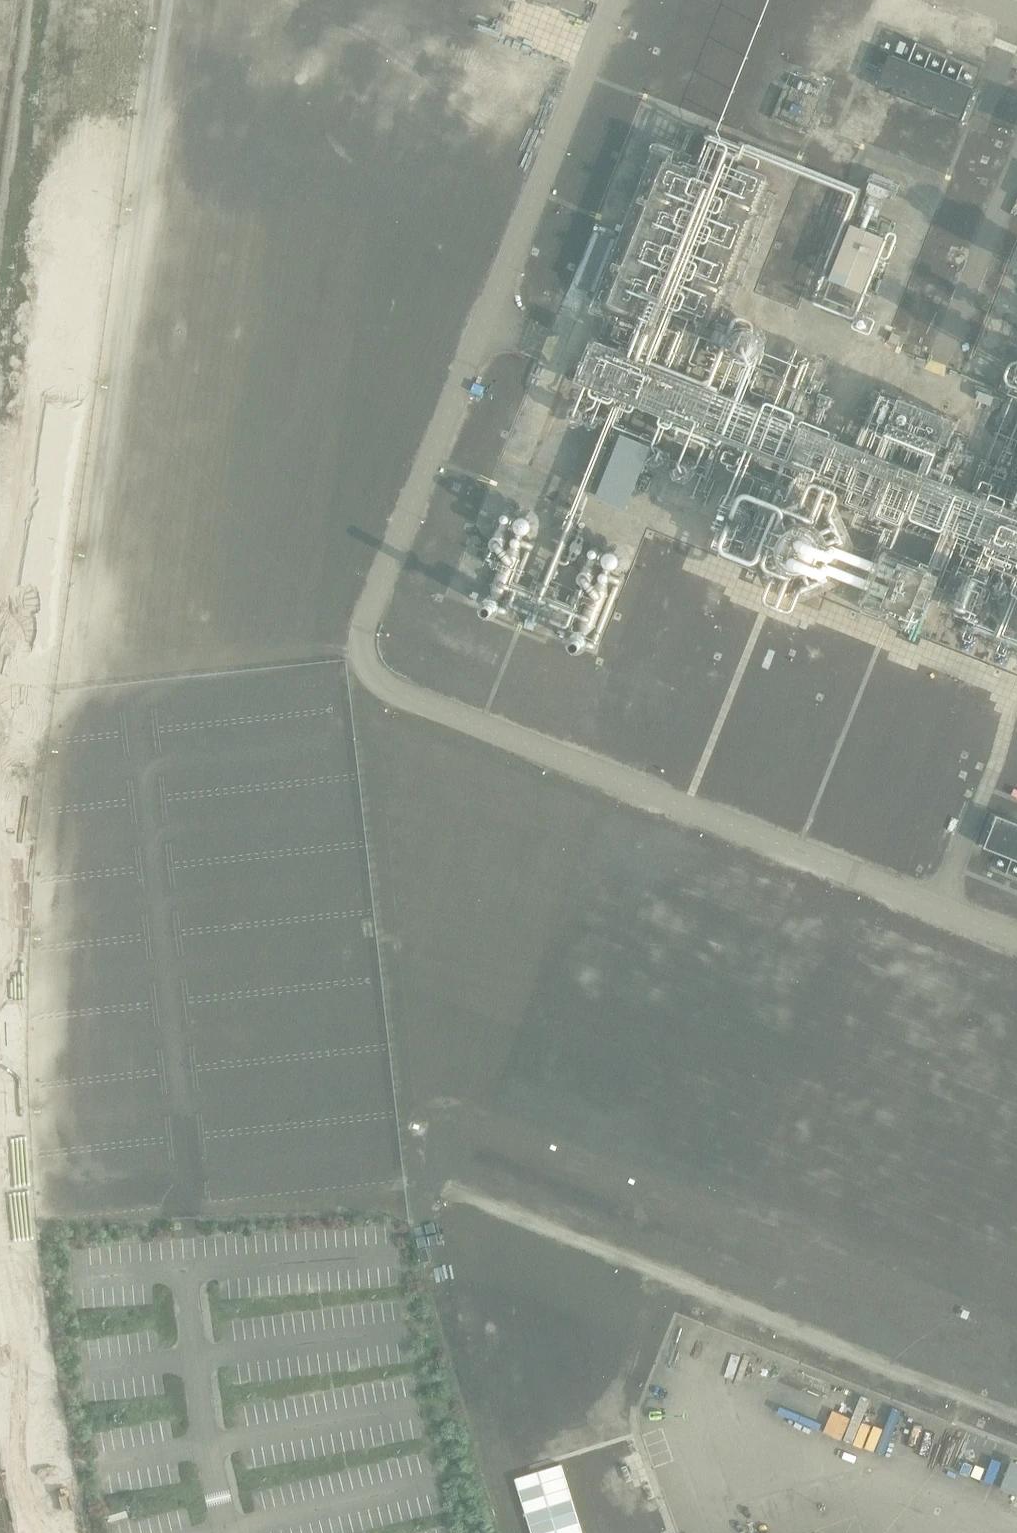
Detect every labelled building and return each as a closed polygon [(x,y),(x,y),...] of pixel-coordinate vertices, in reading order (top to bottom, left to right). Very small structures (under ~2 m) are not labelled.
[(975,89),(890,56),(877,88),(962,121),(975,89)] [(632,157),(633,157),(621,291),(600,289),(614,299),(598,298),(588,313),(637,318),(635,336),(630,342),(586,338),(578,420),(605,422),(604,436),(626,404),(659,407),(661,380),(675,381),(679,376),(685,383),(704,385),(666,358),(662,353),(664,333),(673,334),(671,349),(703,325),(706,293),(785,180),(675,104),(637,100),(632,157)] [(852,218),(830,273),(863,285),(885,230),(852,218)] [(787,567),(863,584),(866,585),(852,611),(904,622),(1016,595),(1016,508),(1003,505),(948,476),(962,412),(880,394),(856,438),(817,429),(787,567)] [(653,438),(622,427),(595,491),(627,503),(653,438)] [(986,845),(1016,857),(1016,820),(999,813),(986,845)] [(1012,1461),(1001,1489),(1016,1496),(1016,1495),(1016,1463),(1012,1461)]
